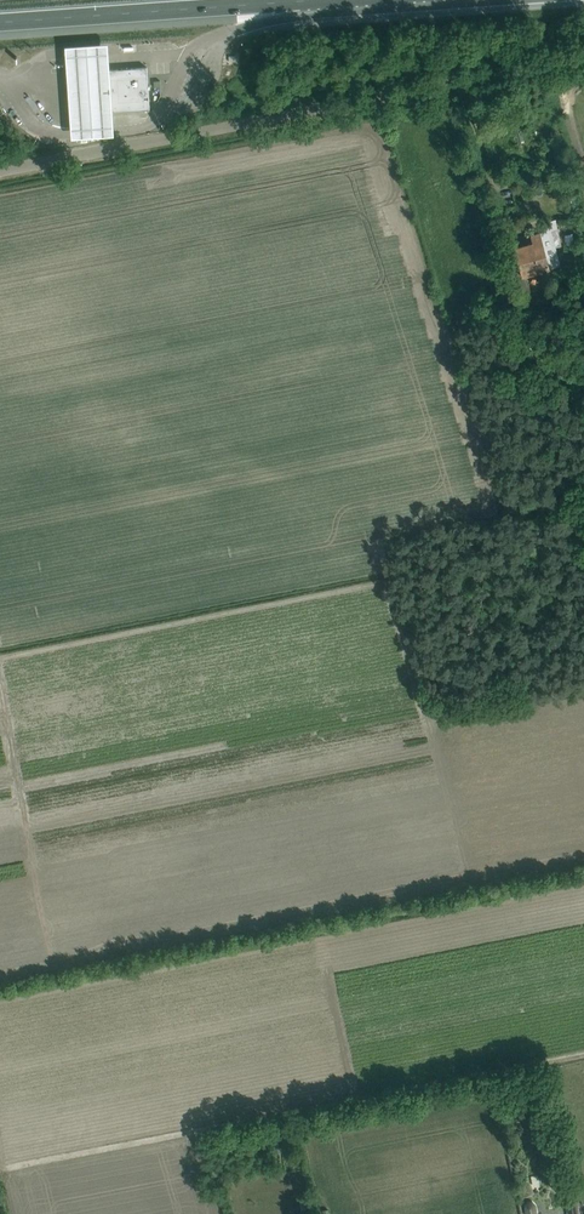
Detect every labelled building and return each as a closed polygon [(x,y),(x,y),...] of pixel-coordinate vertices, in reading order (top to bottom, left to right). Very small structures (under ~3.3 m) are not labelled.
[(110,114),(108,72),(107,46),(64,48),(69,140),(112,138),(110,114)] [(112,112),(113,112),(150,109),(147,67),(109,70),(109,69),(107,69),(107,70),(108,70),(111,111),(110,111),(110,112),(112,112)] [(202,80),(189,111),(196,113),(208,83),(202,80)] [(546,231),(531,235),(533,243),(515,247),(518,259),(514,260),(524,300),(535,297),(533,289),(530,290),(526,275),(540,271),(541,276),(550,274),(549,269),(560,266),(560,265),(551,230),(554,230),(553,227),(555,227),(553,220),(544,222),(546,231)] [(524,1208),(526,1213),(537,1213),(538,1213),(536,1205),(536,1203),(534,1202),(532,1201),(529,1200),(527,1201),(525,1203),(524,1205),(524,1208)] [(569,1213),(579,1213),(577,1201),(567,1203),(569,1213)]
